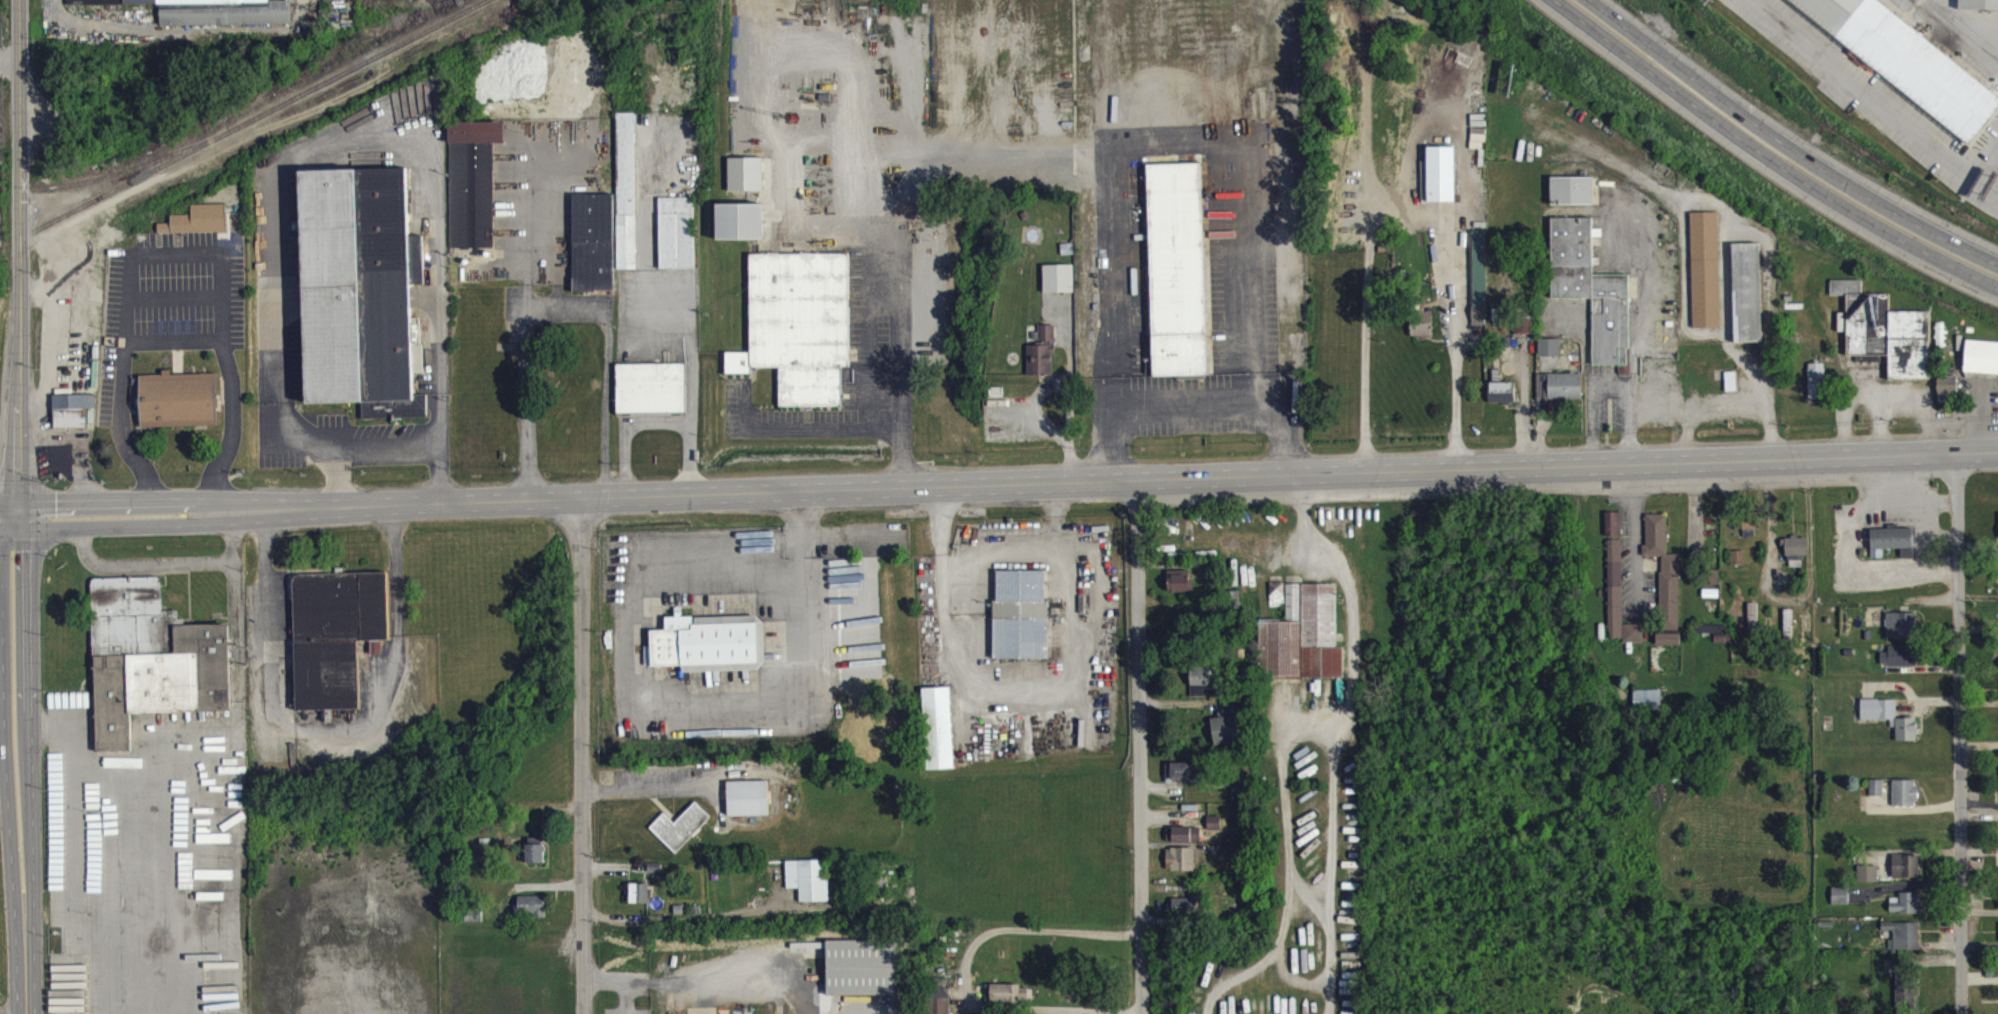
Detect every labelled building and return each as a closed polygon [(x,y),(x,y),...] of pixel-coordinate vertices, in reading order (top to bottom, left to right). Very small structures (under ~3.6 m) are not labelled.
[(123,0),(115,0),(68,2),(69,13),(123,11),(123,0)] [(124,12),(161,12),(161,33),(192,33),(192,21),(236,21),(236,23),(247,23),(247,26),(239,26),(239,32),(293,32),(293,7),(273,7),(273,0),(124,0),(124,12)] [(1869,0),(1781,0),(1852,55),(1852,63),(1870,77),(1875,77),(1971,152),(1997,118),(1997,100),(1869,0)] [(1997,17),(1997,0),(1960,0),(1960,17),(1997,17)] [(618,121),(619,277),(637,277),(636,121),(618,121)] [(451,130),(451,256),(495,256),(495,151),(507,151),(507,130),(451,130)] [(299,168),(408,165),(409,233),(423,234),(425,283),(410,283),(414,392),(427,392),(428,415),(362,417),(361,401),(306,403),(299,168)] [(730,199),(765,199),(764,165),(730,166),(730,199)] [(1209,383),(1203,171),(1149,172),(1155,384),(1209,383)] [(1594,185),(1552,185),(1551,212),(1594,213),(1594,185)] [(615,202),(574,202),(575,299),(616,298),(615,202)] [(696,276),(695,205),(660,206),(661,277),(696,276)] [(719,248),(765,247),(765,211),(718,212),(719,248)] [(172,231),(158,231),(158,241),(228,240),(227,212),(192,212),(193,222),(171,223),(172,231)] [(1719,220),(1692,220),(1694,336),(1721,335),(1719,220)] [(1630,282),(1593,283),(1593,225),(1552,225),(1552,306),(1593,306),(1593,373),(1620,372),(1620,384),(1631,384),(1630,282)] [(1487,238),(1473,238),(1474,333),(1488,332),(1487,238)] [(1764,350),(1761,251),(1733,252),(1735,350),(1764,350)] [(849,261),(751,262),(752,360),(727,360),(727,382),(752,382),(752,376),(780,375),(781,415),(842,414),(842,375),(850,375),(849,261)] [(1075,272),(1044,273),(1044,301),(1075,300),(1075,272)] [(1848,363),(1890,364),(1890,387),(1930,387),(1931,319),(1890,319),(1890,302),(1863,302),(1863,288),(1832,288),(1831,303),(1848,303),(1848,363)] [(1412,344),(1434,343),(1433,320),(1412,320),(1412,344)] [(1028,383),(1055,383),(1055,333),(1040,333),(1040,353),(1029,353),(1028,383)] [(1539,364),(1561,364),(1561,347),(1540,346),(1539,364)] [(1967,348),(1965,380),(1997,382),(1997,350),(1967,348)] [(687,420),(686,371),(618,372),(619,421),(687,420)] [(1826,371),(1809,371),(1810,406),(1827,406),(1826,371)] [(217,381),(171,382),(171,378),(163,378),(163,383),(141,383),(142,436),(219,434),(217,381)] [(1583,382),(1538,381),(1538,406),(1583,407),(1583,382)] [(1959,407),(1958,384),(1938,384),(1939,408),(1959,407)] [(1490,410),(1516,410),(1516,390),(1490,390),(1490,410)] [(96,402),(55,403),(55,437),(96,436),(96,402)] [(1607,544),(1622,544),(1622,520),(1607,520),(1607,544)] [(1680,562),(1667,562),(1667,522),(1646,522),(1646,563),(1661,563),(1661,637),(1680,638),(1680,562)] [(1743,537),(1761,537),(1760,524),(1743,525),(1743,537)] [(1901,556),(1902,566),(1915,565),(1914,536),(1871,538),(1872,557),(1901,556)] [(1808,546),(1782,546),(1782,555),(1788,555),(1789,574),(1803,574),(1803,563),(1809,563),(1808,546)] [(1622,547),(1608,548),(1610,646),(1624,646),(1622,547)] [(1732,573),(1746,573),(1746,559),(1732,559),(1732,573)] [(161,578),(163,608),(178,608),(179,617),(184,617),(185,623),(211,622),(211,611),(221,611),(221,615),(228,615),(231,709),(130,712),(131,749),(97,750),(93,654),(91,582),(91,579),(95,576),(157,574),(160,575),(161,578)] [(995,667),(1049,667),(1048,578),(997,579),(998,609),(994,609),(995,667)] [(1170,600),(1195,600),(1194,588),(1190,588),(1190,578),(1169,579),(1170,600)] [(388,580),(294,583),(298,718),(361,717),(359,649),(390,648),(388,580)] [(1271,614),(1285,614),(1286,590),(1271,590),(1271,614)] [(1345,686),(1344,655),(1338,655),(1337,591),(1302,592),(1287,592),(1287,630),(1263,630),(1263,687),(1345,686)] [(1888,646),(1917,645),(1917,620),(1887,621),(1888,646)] [(652,675),(683,674),(683,680),(760,678),(759,671),(765,671),(764,624),(695,625),(695,623),(676,623),(676,625),(666,625),(666,638),(651,638),(652,675)] [(1644,632),(1625,632),(1624,650),(1643,651),(1644,632)] [(1682,653),(1681,641),(1657,642),(1657,653),(1682,653)] [(1881,674),(1918,674),(1918,653),(1889,653),(1889,661),(1881,661),(1881,674)] [(1191,675),(1192,704),(1220,703),(1219,681),(1213,682),(1212,674),(1191,675)] [(955,777),(951,695),(924,696),(928,778),(955,777)] [(1662,718),(1662,697),(1634,698),(1635,719),(1662,718)] [(1897,708),(1861,707),(1861,727),(1897,728),(1897,708)] [(1246,749),(1241,714),(1219,717),(1220,725),(1212,726),(1216,753),(1246,749)] [(1896,749),(1917,749),(1918,726),(1897,725),(1896,749)] [(1893,814),(1917,814),(1918,788),(1894,787),(1893,814)] [(770,788),(729,789),(730,824),(771,823),(770,788)] [(1870,804),(1884,804),(1884,788),(1871,788),(1870,804)] [(676,831),(665,821),(650,836),(677,862),(712,824),(696,809),(676,831)] [(1221,824),(1208,824),(1208,836),(1221,836),(1221,824)] [(1202,836),(1167,835),(1166,850),(1201,851),(1202,836)] [(546,871),(545,853),(528,853),(528,871),(546,871)] [(1195,879),(1195,855),(1167,856),(1167,879),(1195,879)] [(1894,886),(1920,886),(1920,863),(1893,863),(1894,886)] [(830,909),(829,868),(788,869),(788,897),(800,896),(801,910),(830,909)] [(1878,874),(1859,873),(1858,890),(1878,890),(1878,874)] [(632,912),(649,912),(650,892),(632,892),(632,912)] [(1850,895),(1832,895),(1832,913),(1850,912),(1850,895)] [(1919,921),(1919,900),(1899,900),(1899,905),(1891,905),(1890,921),(1919,921)] [(546,924),(546,904),(519,904),(520,925),(546,924)] [(1198,906),(1173,906),(1173,925),(1198,925),(1198,906)] [(1920,931),(1882,930),(1882,939),(1895,939),(1895,947),(1889,947),(1889,957),(1919,958),(1920,931)] [(830,1004),(898,1003),(897,947),(829,949),(830,1004)] [(1916,972),(1897,971),(1896,1013),(1915,1013),(1916,972)] [(986,993),(986,1011),(1033,1010),(1033,996),(1022,996),(1021,992),(986,993)] [(933,995),(933,1013),(950,1013),(950,995),(933,995)]
